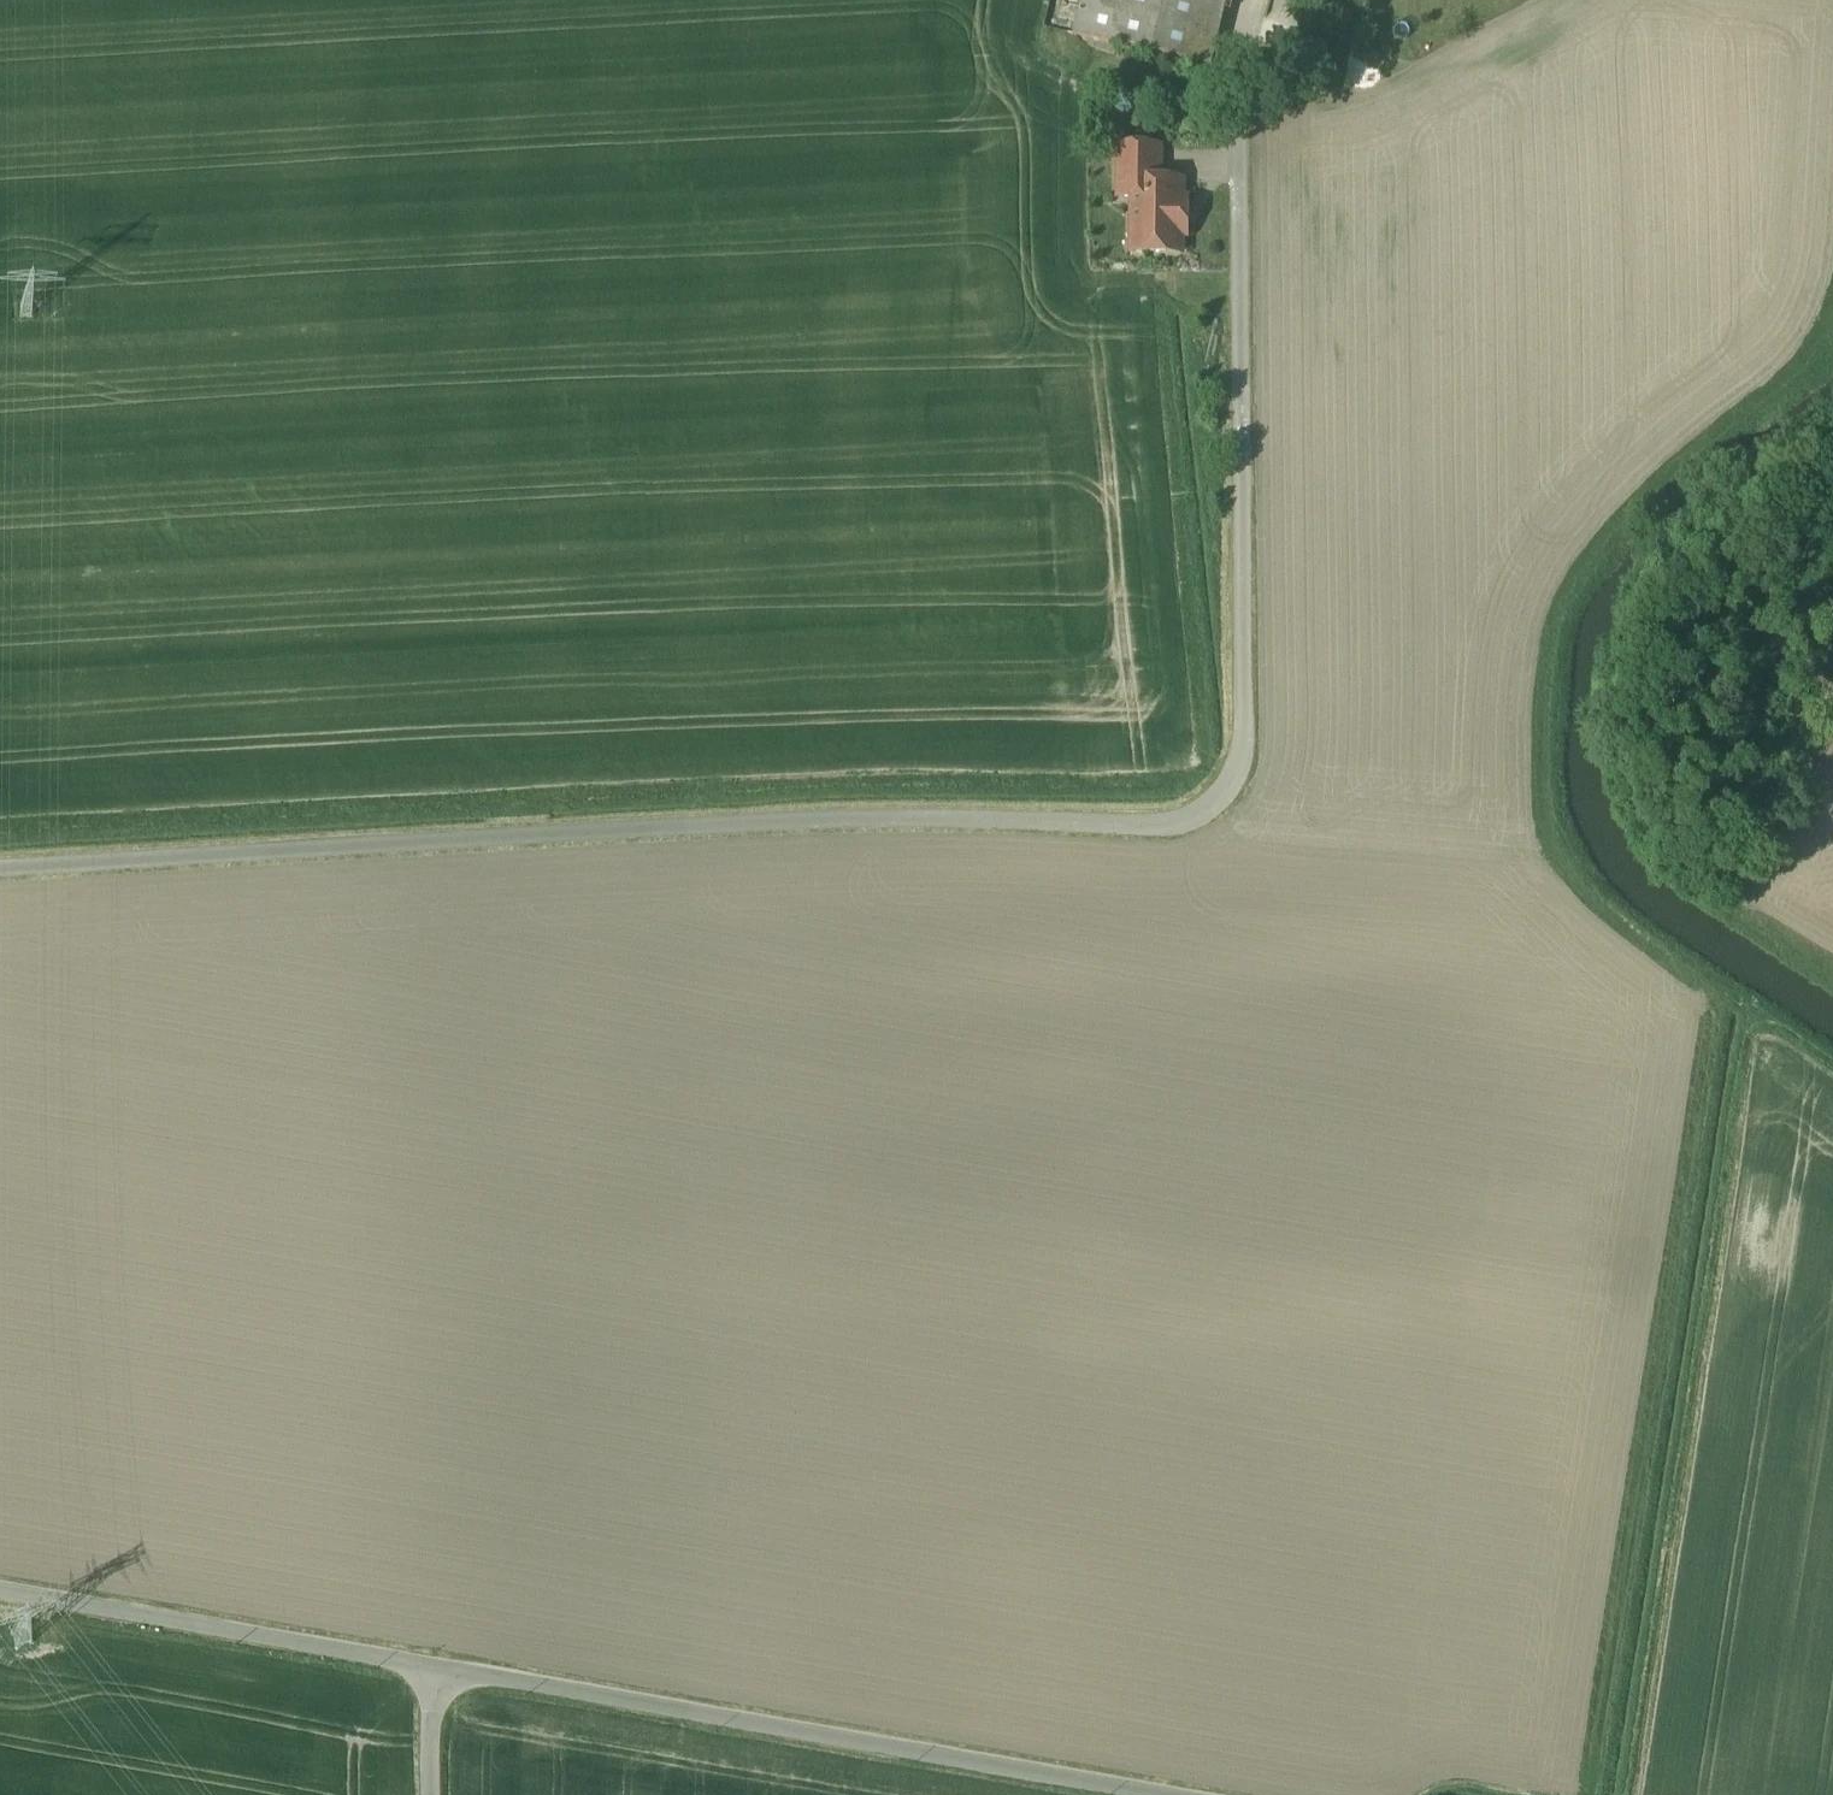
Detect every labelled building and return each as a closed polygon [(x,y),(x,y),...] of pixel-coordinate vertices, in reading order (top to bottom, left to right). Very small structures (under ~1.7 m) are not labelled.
[(1212,68),(1228,0),(1083,0),(1074,35),(1212,68)] [(1268,19),(1303,27),(1309,0),(1273,0),(1268,19)] [(1119,198),(1134,198),(1134,181),(1161,181),(1161,148),(1120,148),(1119,198)] [(1161,181),(1134,181),(1134,198),(1133,253),(1182,254),(1183,182),(1161,181)]
